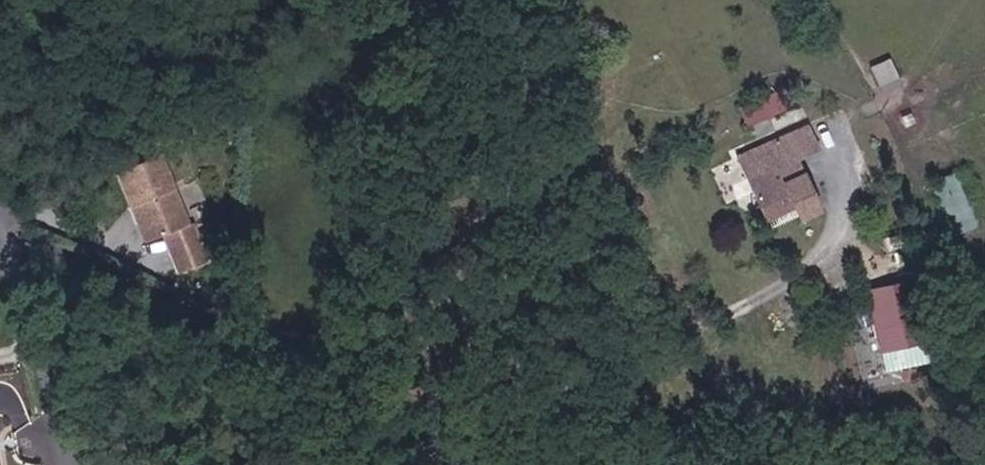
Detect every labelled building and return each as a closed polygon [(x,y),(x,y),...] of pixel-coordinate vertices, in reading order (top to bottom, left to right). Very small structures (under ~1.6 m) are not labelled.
[(870,63),(881,88),(902,78),(891,53),(870,63)] [(778,93),(740,102),(745,120),(782,111),(778,93)] [(736,163),(760,221),(788,209),(793,221),(813,213),(790,164),(813,155),(802,133),(736,163)] [(118,177),(126,195),(139,190),(146,207),(151,205),(172,196),(157,160),(118,177)] [(933,175),(955,231),(980,222),(958,166),(933,175)] [(146,207),(139,190),(126,195),(134,212),(146,207)] [(194,225),(180,193),(172,196),(151,205),(165,238),(194,225)] [(863,285),(875,349),(914,341),(903,278),(863,285)]
